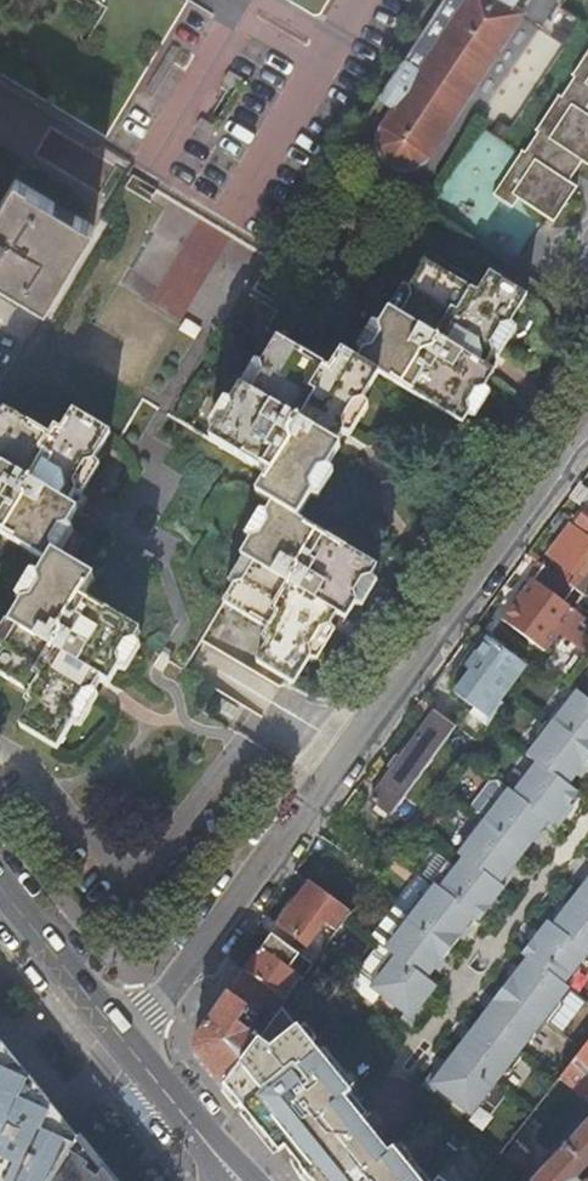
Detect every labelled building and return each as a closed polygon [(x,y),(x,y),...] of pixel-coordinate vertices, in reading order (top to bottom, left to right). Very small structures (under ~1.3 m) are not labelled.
[(377,99),(393,110),(379,131),(378,134),(376,140),(376,143),(377,149),(378,154),(380,158),(384,162),(388,165),(393,168),(399,169),(406,169),(411,167),(414,165),(419,161),(423,156),(492,53),(518,12),(508,4),(510,0),(444,0),(401,64),(401,63),(377,99)] [(569,74),(572,76),(559,96),(556,94),(532,130),(535,132),(522,152),(519,150),(490,193),(509,207),(516,198),(551,222),(573,186),(566,181),(580,161),(587,166),(587,46),(569,74)] [(45,307),(94,226),(14,177),(0,198),(0,279),(45,307)] [(237,555),(245,560),(220,603),(265,630),(259,640),(265,644),(254,664),(290,685),(333,616),(342,622),(374,570),(295,521),(337,448),(334,447),(377,376),(461,426),(491,373),(482,367),(523,297),(487,274),(476,293),(423,262),(392,312),(386,309),(354,360),(339,351),(325,370),(274,340),(243,390),(237,387),(205,438),(263,474),(253,494),(269,504),(237,555)] [(10,624),(0,641),(0,675),(28,693),(23,702),(30,706),(18,726),(55,749),(98,679),(108,684),(139,632),(82,597),(93,577),(51,551),(77,509),(67,503),(110,433),(72,409),(59,430),(53,426),(47,435),(5,409),(0,417),(0,534),(45,561),(7,622),(10,624)] [(579,481),(570,492),(587,505),(587,488),(579,481)] [(587,529),(587,509),(579,522),(587,529)] [(584,597),(587,591),(587,576),(577,568),(587,552),(587,539),(571,527),(549,556),(560,564),(553,574),(584,597)] [(587,576),(587,552),(577,568),(587,576)] [(489,718),(526,667),(487,638),(450,689),(489,718)] [(401,1004),(410,1011),(424,991),(433,980),(430,976),(436,968),(442,959),(444,958),(461,936),(468,926),(475,917),(480,919),(489,907),(498,896),(505,887),(500,883),(516,863),(534,840),(542,830),(544,827),(549,820),(553,824),(569,804),(578,792),(569,785),(576,776),(584,766),(587,760),(587,692),(585,696),(576,690),(566,701),(561,702),(534,736),(535,741),(527,752),(532,757),(520,774),(520,780),(513,789),(507,785),(499,796),(492,796),(465,831),(466,837),(457,849),(462,853),(454,863),(448,864),(435,880),(434,879),(424,890),(420,891),(392,925),(392,931),(384,940),(390,946),(377,963),(377,969),(368,979),(401,1004)] [(441,744),(463,760),(476,742),(419,699),(413,707),(427,718),(370,797),(391,812),(441,744)] [(584,766),(576,776),(581,780),(587,771),(587,770),(584,766)] [(573,808),(569,804),(553,824),(549,820),(544,827),(553,834),(573,808)] [(547,834),(542,830),(534,840),(539,844),(547,834)] [(521,866),(516,863),(500,883),(505,887),(521,866)] [(437,1085),(469,1111),(478,1100),(482,1099),(498,1080),(496,1078),(503,1068),(508,1067),(522,1048),(524,1050),(531,1041),(536,1040),(562,1006),(563,1000),(572,988),(571,986),(583,971),(583,963),(587,955),(587,876),(585,880),(567,903),(551,924),(546,921),(539,930),(530,941),(521,952),(525,955),(517,964),(510,974),(493,996),(487,1004),(485,1006),(468,1028),(461,1037),(444,1059),(429,1079),(437,1085)] [(350,912),(309,882),(277,924),(304,944),(321,920),(336,931),(350,912)] [(503,900),(498,896),(489,907),(494,911),(503,900)] [(562,899),(546,921),(551,924),(567,903),(562,899)] [(525,937),(530,941),(539,930),(534,925),(525,937)] [(468,926),(461,936),(465,939),(472,930),(468,926)] [(244,970),(285,1000),(300,979),(286,969),(290,964),(297,954),(270,934),(244,970)] [(311,964),(318,954),(304,944),(297,954),(303,958),(311,964)] [(290,964),(304,974),(311,964),(303,958),(297,954),(290,964)] [(442,959),(436,968),(440,971),(448,961),(444,958),(442,959)] [(505,970),(510,974),(517,964),(512,960),(505,970)] [(195,1050),(222,1084),(279,1007),(282,1003),(285,1000),(244,970),(233,985),(195,1037),(195,1050)] [(410,1011),(401,1004),(396,1011),(408,1021),(428,995),(424,991),(410,1011)] [(480,1002),(485,1006),(487,1004),(493,996),(488,992),(480,1002)] [(411,1163),(399,1149),(368,1112),(370,1111),(311,1043),(298,1029),(279,1007),(222,1084),(227,1090),(230,1087),(245,1106),(242,1108),(260,1132),(264,1129),(282,1151),(287,1147),(296,1158),(315,1180),(426,1180),(411,1163)] [(298,1029),(311,1043),(317,1037),(304,1023),(298,1029)] [(456,1034),(461,1037),(468,1028),(464,1024),(456,1034)] [(559,1078),(587,1105),(587,1040),(559,1078)] [(75,1144),(0,1053),(0,1180),(52,1180),(75,1144)] [(432,1092),(437,1085),(429,1079),(444,1059),(439,1055),(419,1082),(432,1092)] [(535,1180),(578,1180),(575,1179),(587,1165),(587,1124),(535,1180)] [(79,1137),(75,1144),(52,1180),(112,1180),(79,1137)] [(399,1149),(411,1163),(416,1159),(404,1145),(399,1149)] [(296,1158),(293,1160),(298,1169),(302,1176),(307,1180),(315,1180),(296,1158)]
